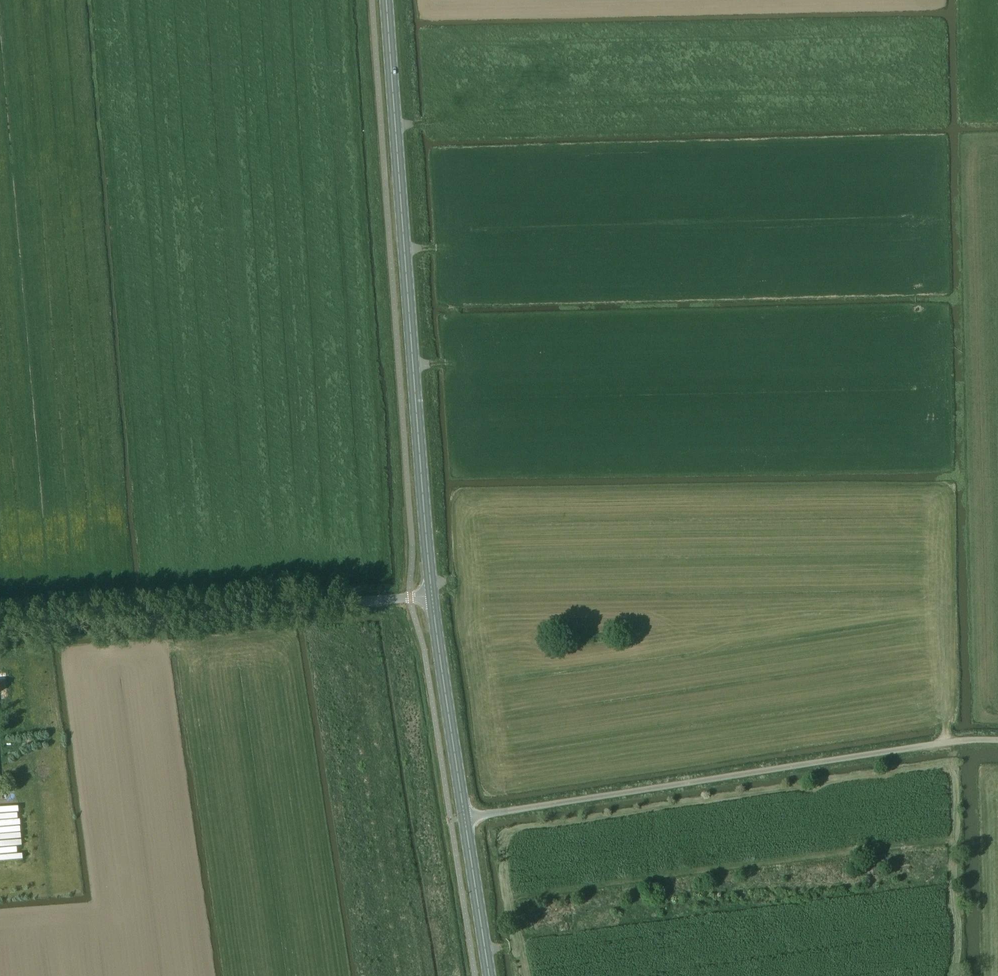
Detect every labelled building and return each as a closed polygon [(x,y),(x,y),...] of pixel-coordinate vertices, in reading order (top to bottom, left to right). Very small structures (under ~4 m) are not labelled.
[(2,812),(2,809),(0,809),(0,818),(12,817),(12,812),(2,812)] [(0,834),(0,858),(5,858),(4,849),(2,849),(1,838),(26,836),(26,831),(0,834)] [(34,895),(45,886),(36,875),(26,884),(34,895)]
